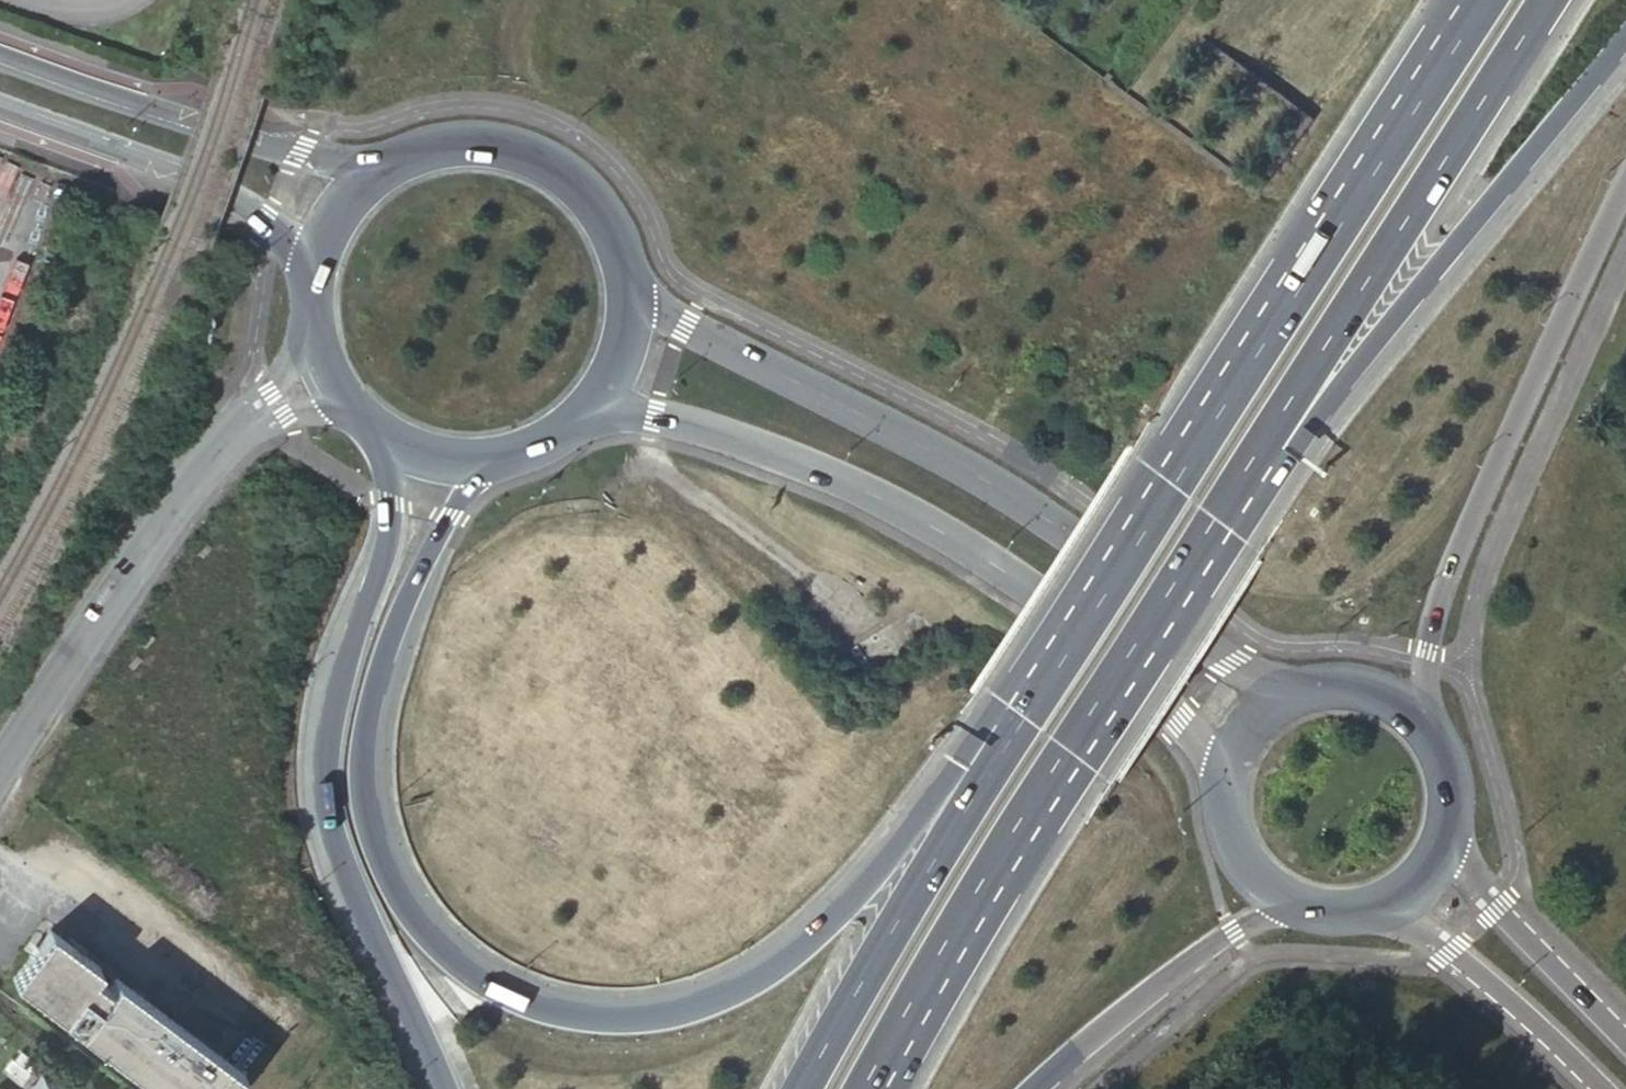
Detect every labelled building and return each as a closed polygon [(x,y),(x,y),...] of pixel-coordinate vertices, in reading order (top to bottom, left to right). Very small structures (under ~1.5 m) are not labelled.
[(248,1073),(118,975),(110,985),(96,975),(103,965),(52,927),(14,978),(162,1088),(236,1088),(248,1073)]
